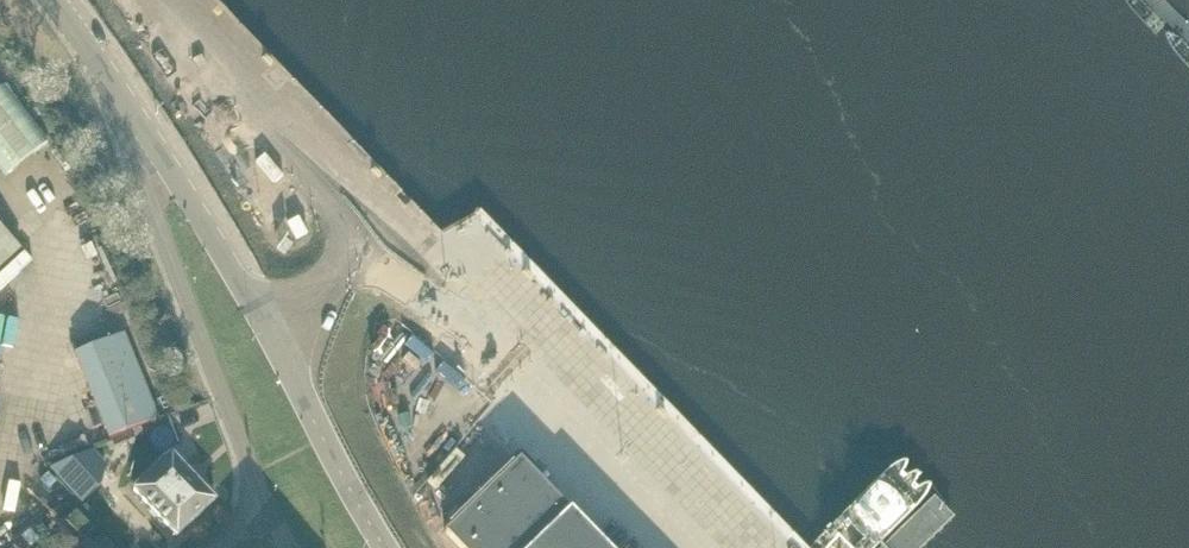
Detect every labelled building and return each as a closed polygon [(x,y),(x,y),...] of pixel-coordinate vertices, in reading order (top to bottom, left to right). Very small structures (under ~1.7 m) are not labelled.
[(0,89),(0,167),(6,175),(48,143),(4,86),(0,89)] [(299,218),(289,224),(297,240),(308,234),(299,218)] [(8,235),(0,226),(0,269),(21,249),(8,235)] [(356,314),(360,304),(353,302),(349,311),(356,314)] [(110,438),(160,418),(125,332),(75,353),(110,438)] [(178,536),(216,500),(173,454),(162,465),(135,490),(178,536)] [(520,459),(445,532),(460,547),(607,547),(520,459)] [(95,529),(77,510),(66,520),(84,539),(95,529)]
